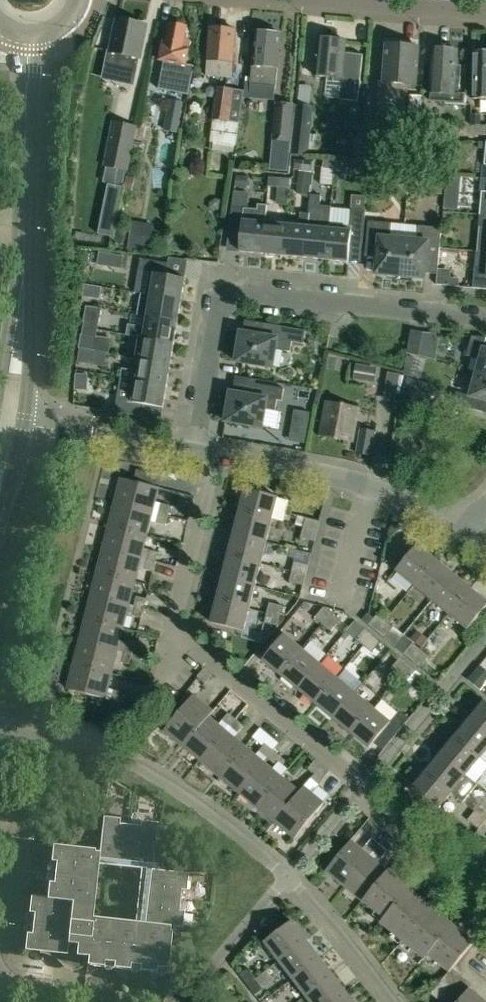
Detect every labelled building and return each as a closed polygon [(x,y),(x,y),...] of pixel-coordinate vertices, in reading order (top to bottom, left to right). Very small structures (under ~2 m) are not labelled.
[(111,51),(108,51),(104,68),(135,74),(138,58),(139,58),(146,25),(117,19),(111,51)] [(164,39),(159,60),(164,61),(162,73),(191,78),(194,66),(187,64),(191,40),(185,39),(187,27),(170,24),(167,40),(164,39)] [(233,62),(236,30),(210,28),(208,47),(206,49),(208,57),(206,75),(231,77),(233,62)] [(251,83),(277,85),(281,34),(255,32),(251,83)] [(346,40),(318,38),(315,75),(346,78),(344,100),(358,101),(362,55),(344,53),(346,40)] [(383,84),(380,84),(377,116),(408,119),(411,88),(419,88),(422,51),(386,48),(383,84)] [(464,103),(465,93),(459,93),(460,82),(461,65),(457,65),(457,49),(432,48),(431,80),(431,92),(446,93),(446,102),(464,103)] [(485,98),(485,50),(473,50),(472,98),(485,98)] [(192,85),(174,87),(175,97),(194,95),(192,85)] [(217,87),(213,119),(239,122),(244,90),(217,87)] [(424,96),(412,95),(411,116),(423,117),(424,96)] [(275,102),(272,140),(291,142),(294,104),(275,102)] [(308,155),(313,107),(296,105),(291,153),(308,155)] [(471,125),(480,125),(480,114),(471,114),(471,125)] [(112,121),(103,166),(106,167),(103,183),(122,186),(125,171),(128,171),(137,127),(112,121)] [(409,171),(412,124),(389,123),(388,145),(366,144),(365,168),(386,169),(386,174),(408,175),(408,171),(409,171)] [(323,167),(335,168),(336,159),(324,158),(323,167)] [(295,160),(294,169),(313,171),(314,162),(302,160),(295,160)] [(369,176),(368,185),(374,186),(377,184),(377,177),(369,176)] [(277,187),(289,188),(290,179),(278,178),(277,187)] [(305,257),(326,259),(330,224),(329,224),(331,207),(320,206),(321,196),(311,195),(308,227),(305,257)] [(458,209),(459,197),(445,195),(444,208),(458,209)] [(240,251),(262,253),(265,218),(266,205),(257,204),(257,209),(232,207),(229,231),(241,232),(240,251)] [(350,242),(362,243),(365,210),(351,209),(349,226),(330,224),(326,259),(349,261),(350,242)] [(262,253),(283,255),(286,224),(266,223),(266,218),(265,218),(262,253)] [(152,223),(133,221),(130,248),(149,250),(152,223)] [(392,223),(368,221),(366,251),(378,252),(376,274),(400,276),(404,239),(391,238),(392,223)] [(283,255),(305,257),(308,227),(286,224),(283,255)] [(417,240),(404,239),(400,276),(425,278),(427,257),(439,258),(442,228),(418,226),(417,240)] [(476,251),(473,288),(485,289),(485,252),(476,251)] [(150,272),(146,294),(181,300),(185,278),(166,275),(168,263),(157,261),(141,258),(139,270),(150,272)] [(457,260),(443,260),(444,275),(458,275),(457,260)] [(104,288),(86,285),(85,297),(102,299),(104,288)] [(178,322),(181,300),(146,294),(141,294),(138,315),(143,316),(178,322)] [(105,309),(89,306),(86,321),(103,324),(105,309)] [(140,328),(129,326),(128,335),(139,337),(174,343),(178,322),(143,316),(140,328)] [(240,335),(237,335),(234,339),(232,343),(231,348),(232,353),(233,357),(236,358),(235,361),(273,368),(276,349),(290,352),(292,342),(304,344),(306,330),(266,323),(264,335),(241,332),(240,335)] [(423,332),(411,330),(407,353),(419,356),(423,332)] [(485,375),(485,349),(483,348),(485,339),(485,337),(472,336),(467,356),(480,359),(477,372),(485,375)] [(100,340),(84,337),(82,349),(89,350),(98,352),(100,340)] [(170,364),(174,343),(139,337),(135,358),(170,364)] [(89,350),(82,349),(80,361),(96,364),(98,352),(89,350)] [(133,370),(123,368),(121,378),(132,380),(167,385),(170,364),(135,358),(133,370)] [(361,372),(378,375),(380,366),(362,363),(361,372)] [(391,392),(406,392),(406,365),(391,365),(391,392)] [(477,372),(470,396),(456,392),(453,404),(482,412),(485,400),(485,375),(477,372)] [(128,401),(117,399),(115,411),(142,416),(144,404),(163,408),(167,385),(132,380),(128,401)] [(230,395),(227,395),(224,398),(222,403),(221,408),(222,413),(223,417),(226,418),(225,421),(263,428),(266,409),(275,411),(277,400),(282,401),(284,388),(255,384),(253,395),(230,391),(230,395)] [(320,435),(352,441),(359,409),(326,402),(320,435)] [(311,414),(292,411),(290,424),(309,428),(311,414)] [(371,456),(375,431),(361,429),(357,453),(371,456)] [(263,456),(297,462),(300,441),(267,435),(263,456)] [(115,501),(153,510),(159,487),(121,477),(115,501)] [(278,496),(246,488),(240,510),(273,519),(278,496)] [(109,524),(147,534),(153,510),(115,501),(109,524)] [(159,513),(168,515),(171,506),(161,503),(159,513)] [(273,519),(240,510),(234,533),(267,541),(273,519)] [(159,513),(156,522),(166,525),(168,515),(159,513)] [(306,517),(304,527),(317,531),(320,521),(306,517)] [(103,548),(141,557),(147,534),(109,524),(103,548)] [(317,531),(304,527),(301,537),(315,541),(317,531)] [(267,541),(234,533),(229,555),(261,563),(267,541)] [(414,585),(435,559),(417,544),(396,570),(414,585)] [(97,571),(135,581),(141,557),(103,548),(97,571)] [(147,559),(156,562),(159,552),(149,550),(147,559)] [(261,563),(229,555),(223,578),(256,586),(261,563)] [(156,562),(147,559),(144,569),(154,571),(156,562)] [(432,599),(453,574),(435,559),(414,585),(432,599)] [(295,562),(292,572),(306,575),(309,565),(295,562)] [(91,595),(129,604),(135,581),(97,571),(91,595)] [(306,575),(292,572),(290,582),(304,585),(306,575)] [(450,614),(471,588),(453,574),(432,599),(450,614)] [(256,586),(223,578),(217,600),(250,608),(256,586)] [(450,614),(468,629),(485,607),(485,600),(471,588),(450,614)] [(85,618),(123,628),(129,604),(91,595),(85,618)] [(135,606),(144,608),(147,599),(137,597),(135,606)] [(250,608),(217,600),(212,622),(244,631),(250,608)] [(270,602),(268,612),(281,615),(284,605),(270,602)] [(144,608),(135,606),(133,615),(142,618),(144,608)] [(323,624),(333,613),(325,607),(316,617),(323,624)] [(281,615),(268,612),(265,622),(279,625),(281,615)] [(340,620),(333,613),(323,624),(331,631),(340,620)] [(376,631),(386,620),(378,613),(368,624),(376,631)] [(79,642),(117,651),(123,628),(85,618),(79,642)] [(386,620),(376,631),(384,638),(393,627),(386,620)] [(365,645),(374,635),(365,628),(357,639),(365,645)] [(281,674),(302,648),(284,634),(263,659),(281,674)] [(374,635),(365,645),(373,652),(382,641),(374,635)] [(73,665),(111,675),(117,651),(79,642),(73,665)] [(412,660),(420,649),(412,642),(404,653),(412,660)] [(123,653),(133,655),(135,645),(126,643),(123,653)] [(281,674),(299,689),(320,663),(302,648),(281,674)] [(420,649),(412,660),(420,666),(429,655),(420,649)] [(133,655),(123,653),(121,662),(130,664),(133,655)] [(400,674),(409,664),(401,657),(392,668),(400,674)] [(299,689),(317,703),(338,678),(320,663),(299,689)] [(409,664),(400,674),(408,681),(417,670),(409,664)] [(67,688),(105,698),(109,684),(111,675),(73,665),(67,688)] [(205,683),(213,674),(205,667),(197,676),(205,683)] [(338,678),(317,703),(334,718),(355,692),(338,678)] [(120,702),(122,692),(113,690),(111,700),(120,702)] [(334,718),(352,733),(373,707),(355,692),(334,718)] [(182,745),(212,710),(193,695),(164,730),(182,745)] [(485,732),(485,702),(484,700),(469,718),(485,732)] [(373,707),(352,733),(370,747),(391,722),(373,707)] [(182,745),(201,761),(226,730),(209,716),(213,711),(212,710),(182,745)] [(230,727),(236,719),(229,713),(223,720),(230,727)] [(481,757),(485,751),(485,732),(469,718),(455,736),(481,757)] [(236,719),(230,727),(238,733),(244,725),(236,719)] [(226,730),(201,761),(220,776),(245,746),(226,730)] [(440,753),(466,775),(481,757),(455,736),(440,753)] [(267,757),(273,749),(266,743),(260,751),(267,757)] [(220,776),(238,791),(263,761),(245,746),(220,776)] [(273,749),(267,757),(275,763),(281,756),(273,749)] [(425,771),(451,793),(466,775),(440,753),(425,771)] [(316,774),(323,765),(316,759),(309,768),(316,774)] [(263,761),(238,791),(257,807),(282,777),(263,761)] [(330,771),(323,765),(316,774),(311,779),(318,785),(330,771)] [(451,793),(425,771),(411,789),(437,810),(451,793)] [(257,807),(276,822),(305,787),(304,786),(300,791),(282,777),(257,807)] [(305,787),(276,822),(294,838),(324,802),(305,787)] [(474,811),(485,820),(485,819),(485,807),(481,803),(480,804),(469,795),(463,802),(474,811)] [(485,820),(474,811),(468,819),(479,828),(485,820)] [(52,845),(50,862),(56,863),(54,883),(48,883),(46,898),(30,896),(28,913),(34,914),(32,934),(26,934),(24,950),(87,957),(86,965),(103,967),(104,962),(114,963),(113,968),(130,970),(130,965),(140,966),(139,971),(155,972),(156,968),(166,969),(165,974),(166,974),(171,932),(169,931),(169,927),(181,928),(183,912),(179,911),(181,891),(185,891),(187,874),(152,870),(157,823),(140,821),(140,827),(120,825),(120,819),(103,817),(99,852),(94,852),(94,850),(52,845)] [(378,828),(372,836),(387,848),(393,840),(378,828)] [(387,849),(372,837),(366,845),(381,857),(387,849)] [(370,855),(363,849),(351,839),(326,870),(345,885),(370,855)] [(388,870),(377,861),(370,855),(345,885),(364,901),(389,871),(388,870)] [(364,901),(384,917),(380,921),(425,958),(428,954),(449,971),(430,993),(442,1001),(485,1001),(482,999),(483,998),(481,997),(481,998),(469,988),(472,985),(452,968),(474,941),(462,931),(463,930),(462,929),(461,930),(433,907),(438,902),(433,898),(429,904),(401,881),(402,880),(401,879),(400,880),(389,871),(364,901)] [(278,959),(306,938),(292,920),(264,941),(278,959)] [(320,957),(306,938),(278,959),(292,977),(320,957)] [(306,996),(334,975),(320,957),(292,977),(306,996)] [(240,973),(248,983),(254,978),(247,968),(240,973)] [(334,975),(306,996),(311,1001),(336,1001),(348,993),(334,975)] [(248,983),(255,994),(262,989),(254,978),(248,983)] [(348,993),(336,1001),(354,1001),(348,993)]
